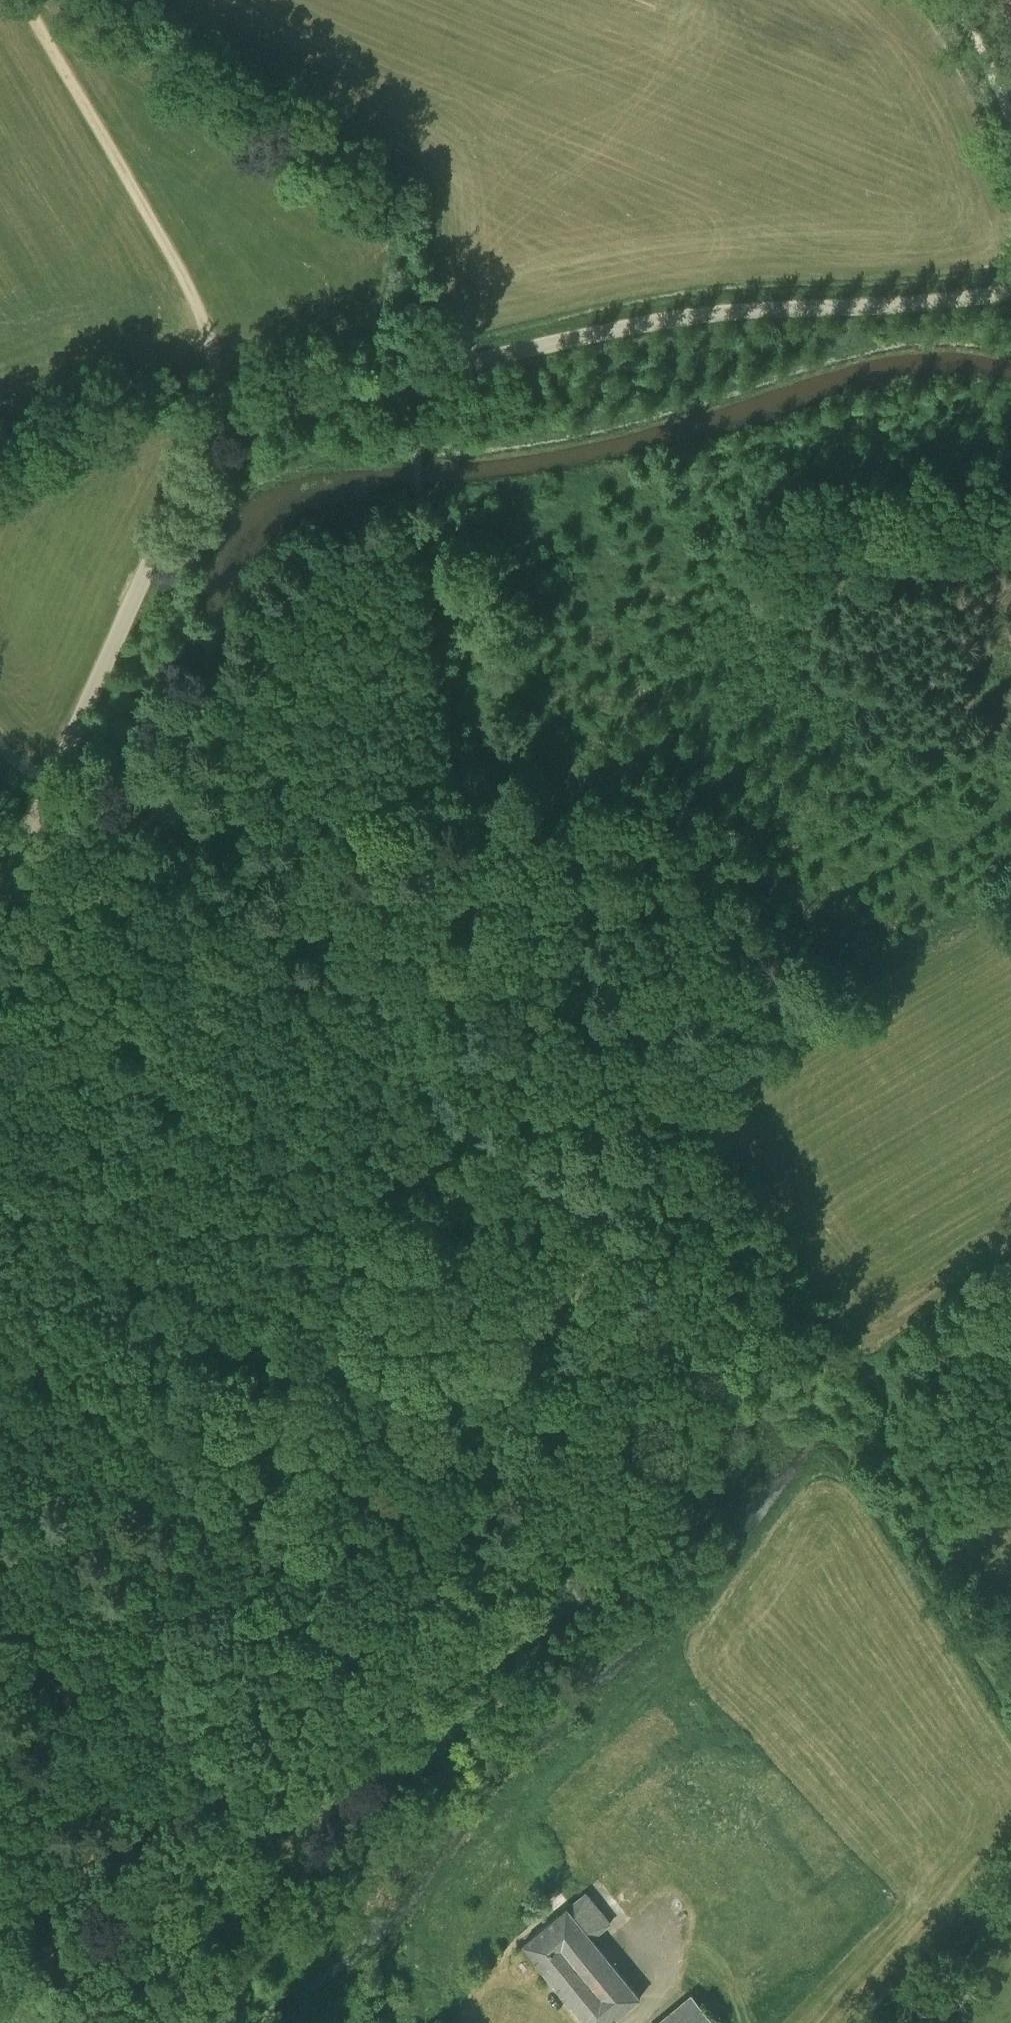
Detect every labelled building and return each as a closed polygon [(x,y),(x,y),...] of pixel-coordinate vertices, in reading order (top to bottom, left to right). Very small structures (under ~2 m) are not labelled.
[(639,1996),(592,1938),(612,1923),(586,1890),(566,1907),(522,1943),(587,2022),(606,2022),(639,1996)] [(692,1993),(655,2022),(716,2022),(692,1993)]
